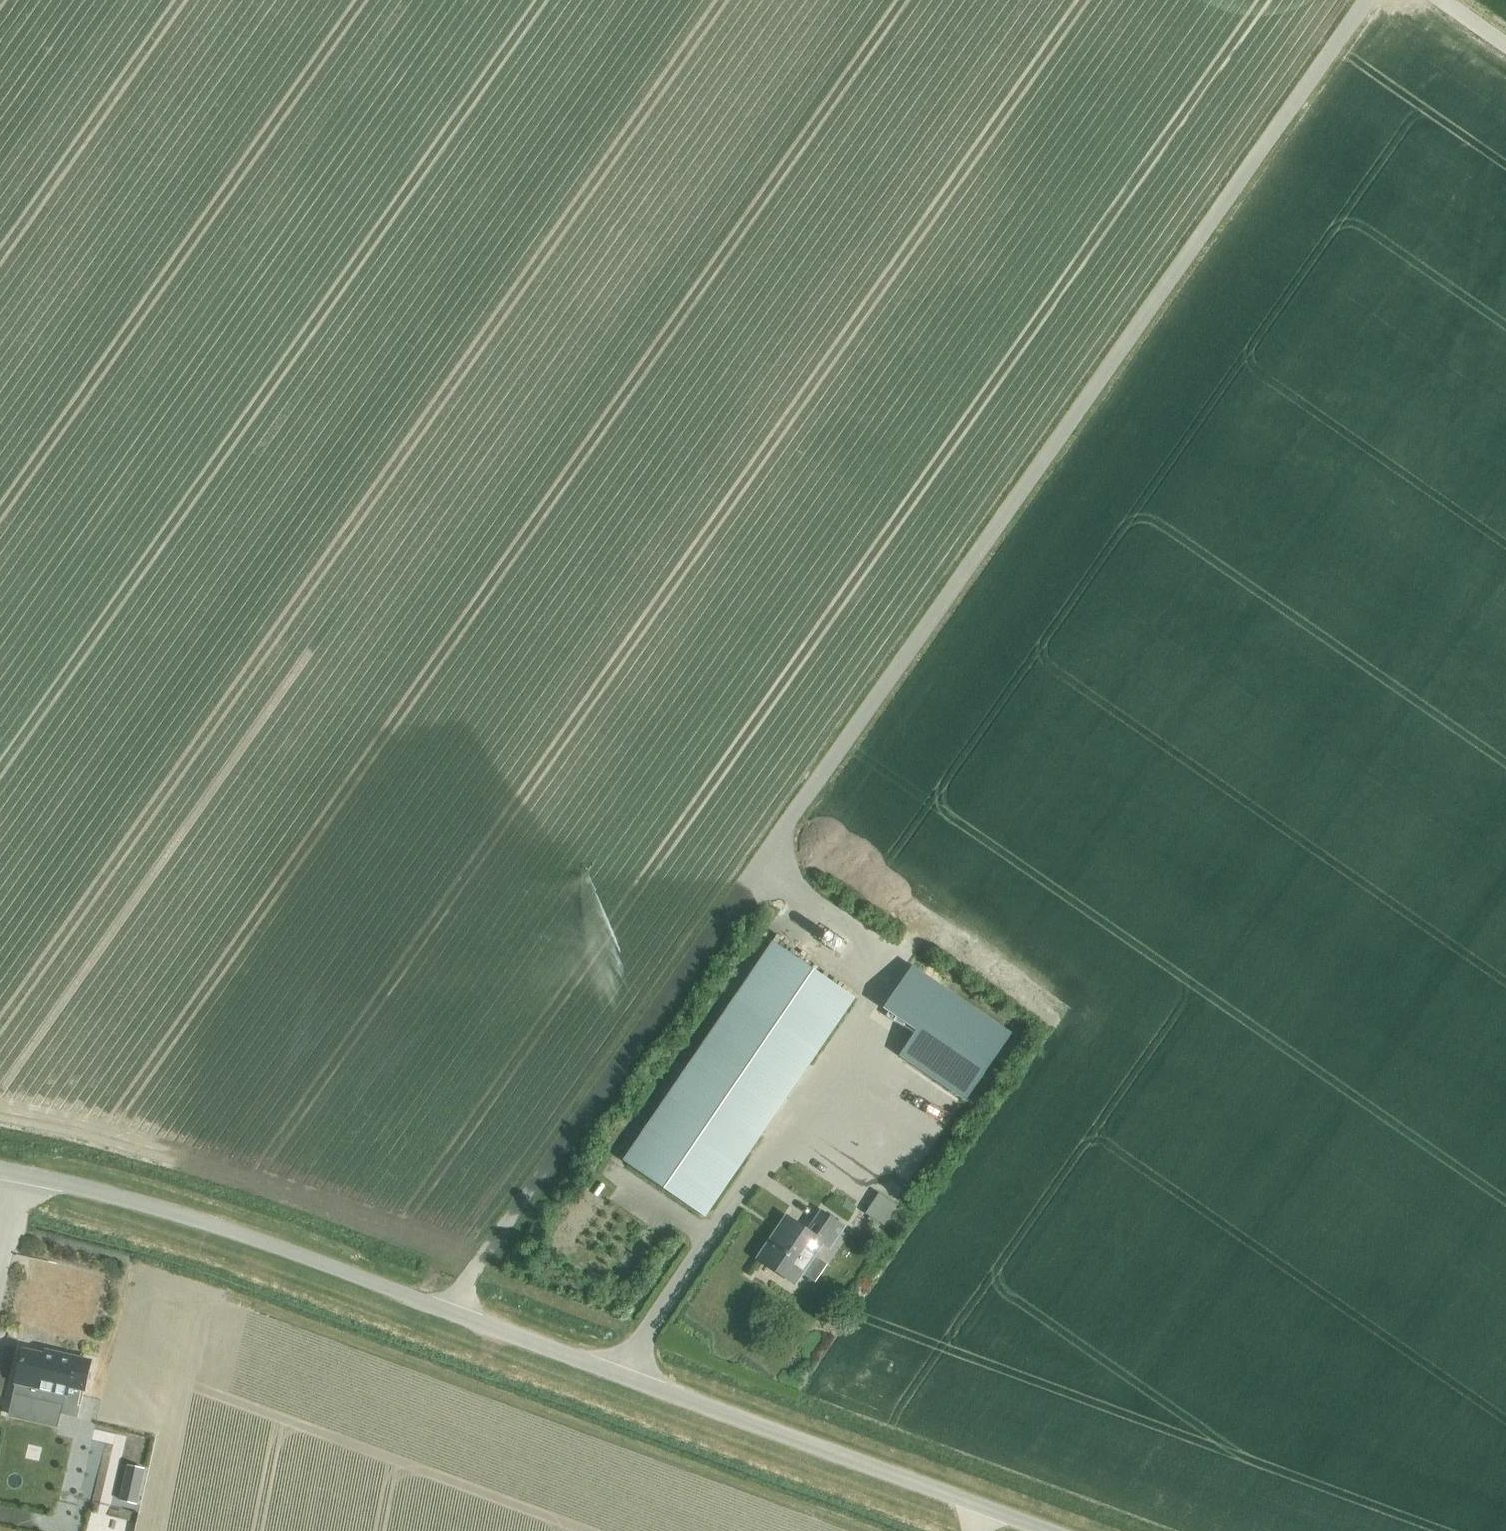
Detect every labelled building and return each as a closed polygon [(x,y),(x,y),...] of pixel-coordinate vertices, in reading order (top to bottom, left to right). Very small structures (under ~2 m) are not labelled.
[(774,943),(625,1161),(705,1216),(854,998),(774,943)] [(900,1057),(966,1102),(1012,1035),(912,967),(883,1010),(916,1032),(900,1057)] [(878,1195),(865,1216),(882,1227),(895,1206),(878,1195)] [(759,1260),(795,1285),(823,1243),(830,1248),(844,1227),(822,1213),(809,1232),(787,1217),(759,1260)] [(16,1384),(67,1395),(68,1387),(84,1391),(91,1362),(55,1354),(54,1358),(23,1351),(16,1384)] [(120,1501),(137,1505),(145,1469),(128,1466),(120,1501)]
